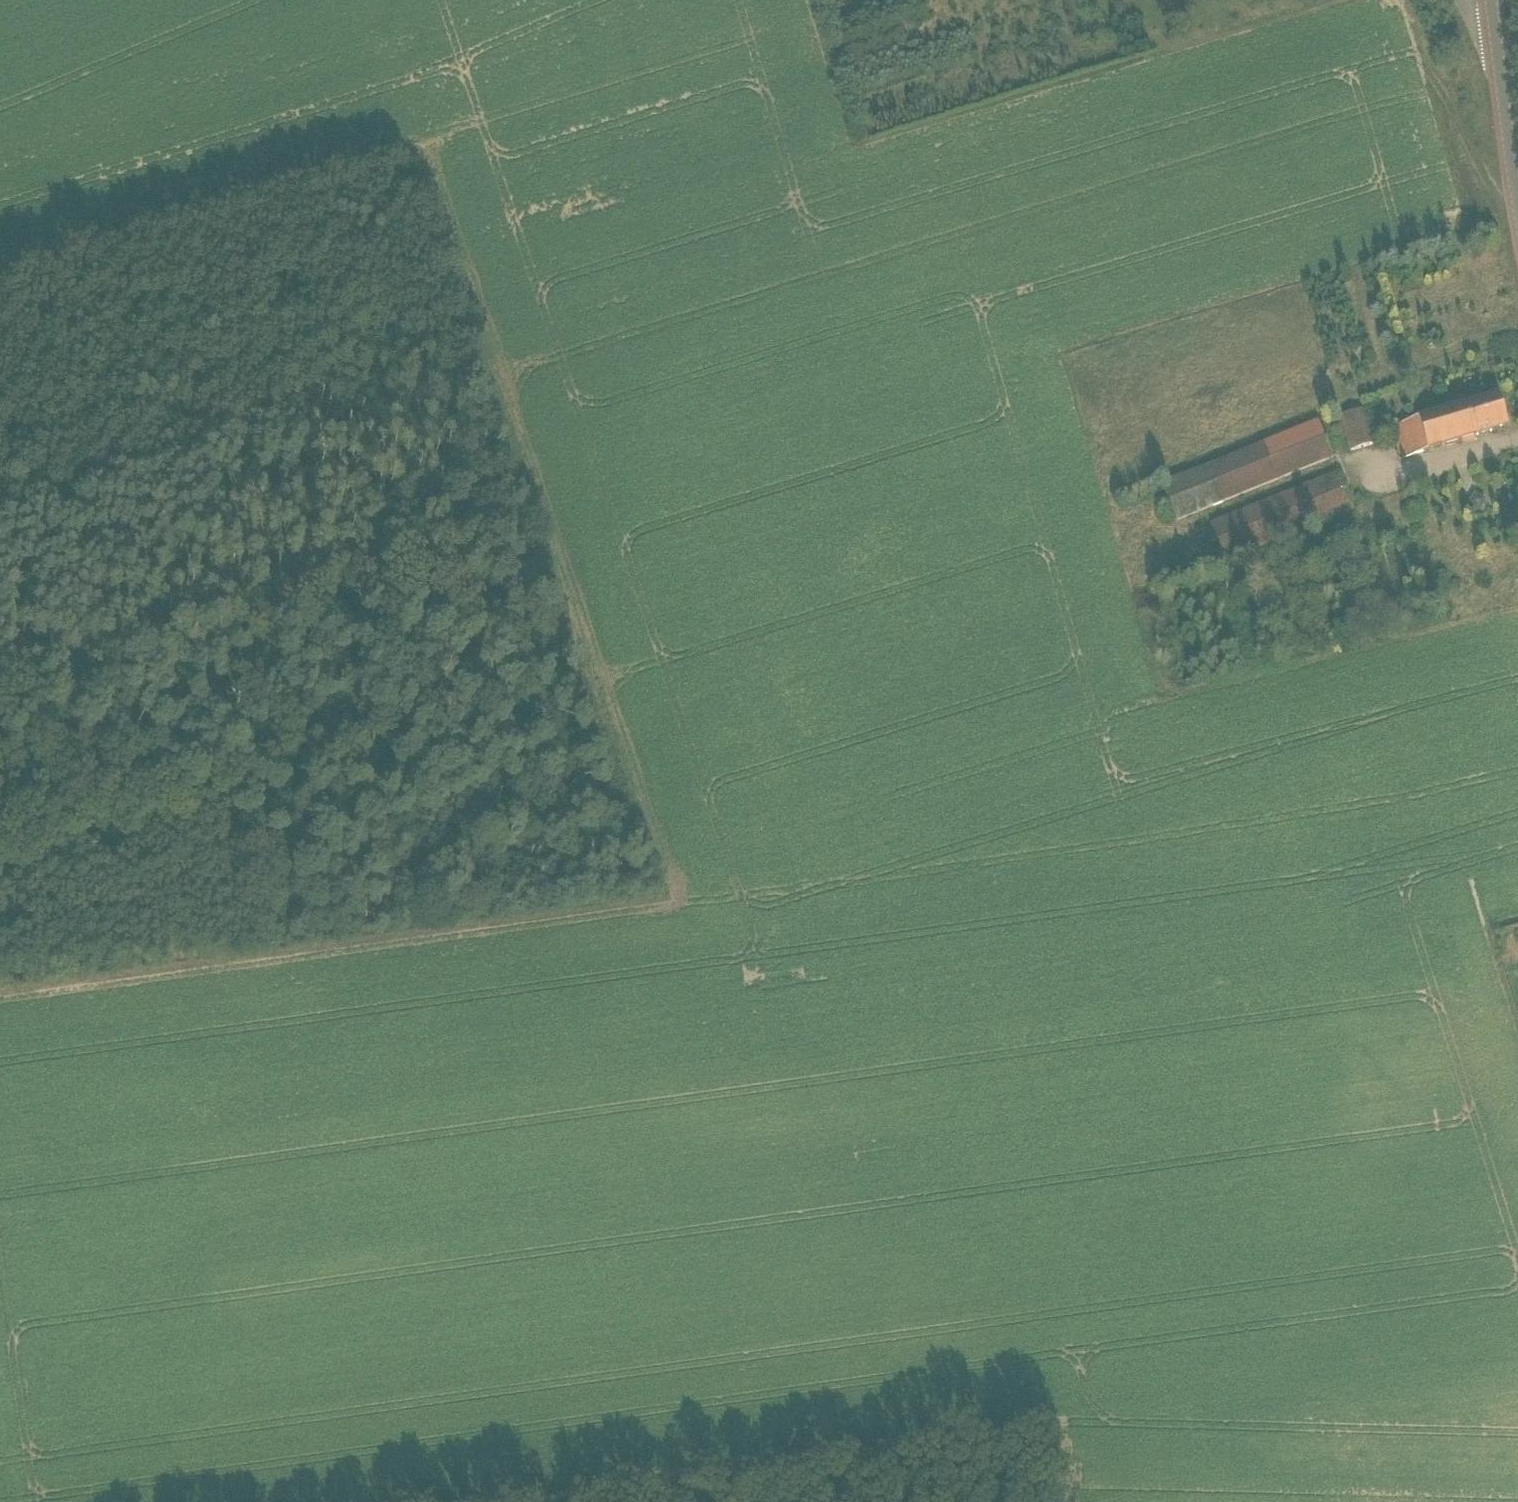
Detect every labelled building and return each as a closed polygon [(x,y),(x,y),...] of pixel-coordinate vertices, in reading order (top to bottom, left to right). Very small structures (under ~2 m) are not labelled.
[(1391,428),(1401,461),(1413,457),(1430,452),(1493,432),(1493,431),(1508,426),(1499,397),(1484,401),(1483,400),(1420,419),(1391,428)] [(1341,417),(1351,451),(1374,445),(1364,410),(1341,417)] [(1208,468),(1163,485),(1178,521),(1222,503),(1333,458),(1319,423),(1208,468)] [(1226,562),(1354,510),(1339,473),(1211,525),(1226,562)]
